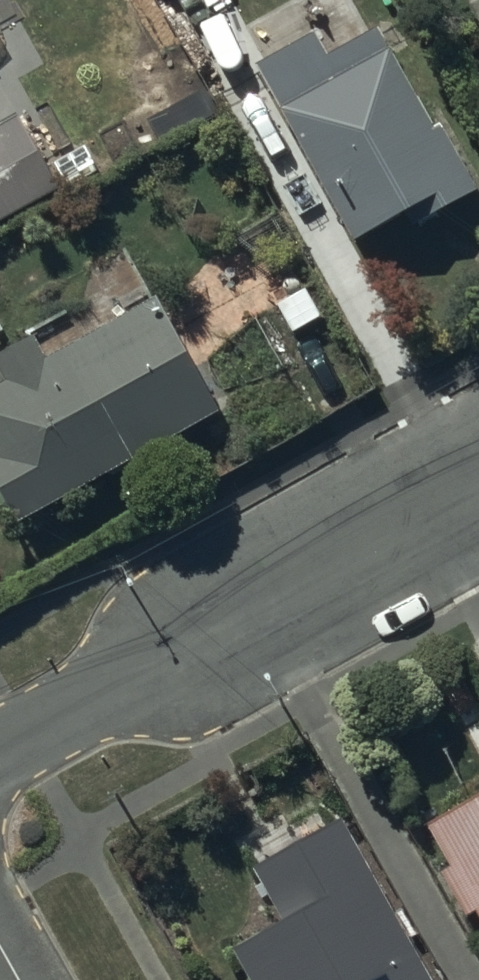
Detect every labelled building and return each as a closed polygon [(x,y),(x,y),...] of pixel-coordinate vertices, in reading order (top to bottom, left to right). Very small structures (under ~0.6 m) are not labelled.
[(472,191),(378,29),(326,59),(314,38),(258,69),(357,239),(407,210),(415,224),(472,191)] [(18,118),(0,128),(0,217),(55,187),(18,118)] [(158,305),(46,365),(33,341),(0,358),(0,360),(12,383),(0,390),(0,459),(0,460),(0,484),(16,513),(213,409),(158,305)] [(436,829),(461,873),(451,878),(470,913),(478,909),(478,910),(478,805),(436,829)] [(341,824),(261,868),(292,925),(241,953),(256,979),(426,979),(341,824)]
